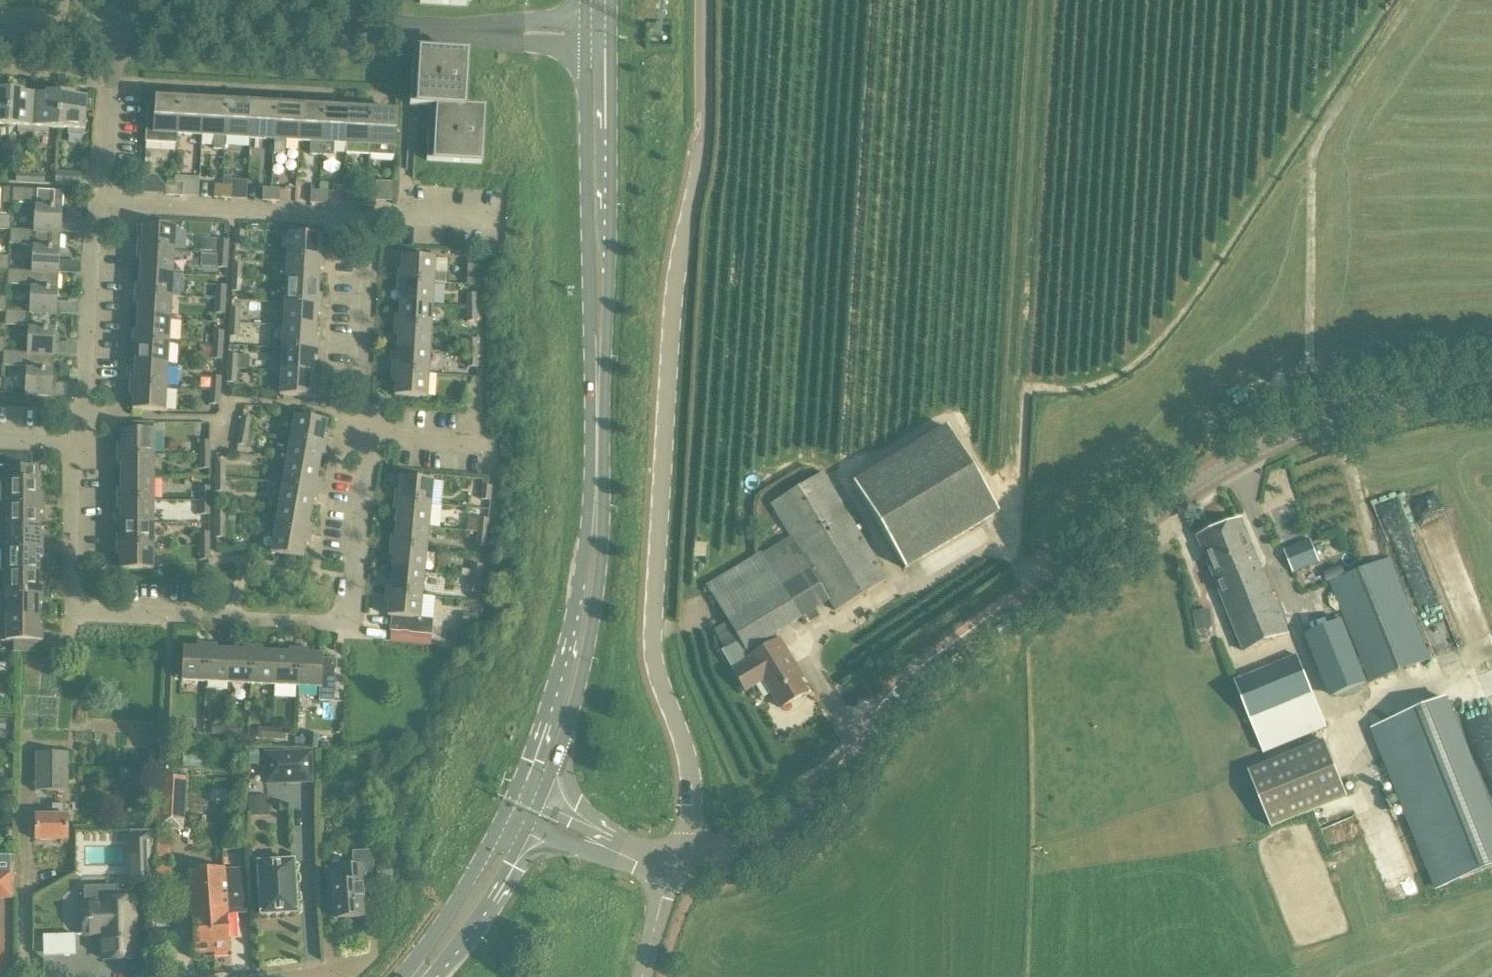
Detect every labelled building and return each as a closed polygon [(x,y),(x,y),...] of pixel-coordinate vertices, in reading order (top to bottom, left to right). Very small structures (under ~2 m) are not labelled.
[(413,52),(410,93),(410,107),(430,108),(428,128),(427,161),(482,164),(485,109),(465,108),(468,55),(413,52)] [(8,126),(10,91),(0,91),(0,126),(8,126)] [(24,92),(10,91),(8,126),(18,127),(18,132),(33,133),(35,95),(24,95),(24,92)] [(35,95),(33,133),(48,133),(49,129),(59,129),(61,94),(47,93),(47,96),(35,95)] [(61,94),(59,129),(68,130),(68,135),(84,136),(87,98),(74,97),(74,95),(61,94)] [(155,99),(155,105),(147,105),(145,143),(177,145),(178,134),(180,101),(155,99)] [(204,102),(180,101),(178,134),(202,136),(204,102)] [(228,104),(204,102),(202,136),(215,136),(214,150),(225,151),(226,137),(228,104)] [(252,105),(228,104),(226,137),(250,138),(252,105)] [(252,105),(250,138),(274,140),(276,106),(252,105)] [(274,140),(275,140),(274,153),(285,154),(286,140),(298,141),(300,108),(276,106),(274,140)] [(300,108),(298,141),(311,142),(311,155),(322,156),(324,109),(300,108)] [(348,110),(324,109),(322,156),(334,156),(334,143),(346,144),(348,110)] [(346,144),(347,144),(346,154),(370,155),(372,112),(348,110),(346,144)] [(372,112),(370,155),(395,157),(397,113),(372,112)] [(80,186),(81,174),(56,172),(55,185),(80,186)] [(30,184),(31,174),(17,173),(16,183),(30,184)] [(31,174),(30,184),(44,184),(45,175),(31,174)] [(146,175),(146,190),(164,190),(164,175),(146,175)] [(166,188),(166,195),(175,196),(175,183),(167,183),(166,188)] [(184,184),(175,183),(175,196),(183,196),(184,184)] [(223,198),(223,186),(215,185),(214,198),(223,198)] [(368,194),(367,207),(375,207),(376,202),(379,202),(392,203),(393,186),(377,185),(376,191),(368,190),(368,194)] [(232,186),(223,186),(223,198),(231,199),(232,186)] [(271,201),(272,189),(263,188),(262,201),(271,201)] [(34,232),(61,233),(63,192),(13,189),(13,191),(12,203),(35,205),(34,231),(34,232)] [(280,189),(272,189),(271,201),(280,201),(280,189)] [(319,204),(320,191),(311,191),(310,203),(319,204)] [(320,191),(319,204),(327,204),(328,192),(320,191)] [(367,207),(368,194),(359,194),(358,206),(367,207)] [(10,231),(11,216),(0,216),(0,230),(10,231)] [(138,240),(138,250),(174,252),(175,228),(143,226),(142,241),(138,240)] [(34,232),(34,231),(10,230),(10,244),(33,246),(32,272),(31,272),(58,274),(61,233),(34,232)] [(245,232),(241,232),(235,231),(235,245),(244,246),(245,232)] [(288,258),(324,260),(324,251),(321,251),(321,236),(289,234),(288,258)] [(216,240),(201,239),(201,252),(215,253),(216,240)] [(218,254),(228,255),(228,241),(219,240),(218,254)] [(174,252),(138,250),(137,259),(141,259),(140,273),(173,274),(174,252)] [(228,255),(218,254),(218,268),(227,269),(228,255)] [(8,272),(8,270),(9,257),(0,257),(0,271),(8,272)] [(288,258),(286,281),(319,283),(320,270),(323,270),(324,260),(288,258)] [(447,274),(434,273),(435,260),(403,258),(402,272),(398,272),(398,281),(434,283),(446,284),(447,274)] [(62,272),(81,273),(81,260),(62,259),(62,272)] [(468,261),(468,271),(467,285),(481,286),(482,262),(468,261)] [(233,264),(233,278),(242,279),(243,265),(233,264)] [(8,270),(8,272),(7,285),(31,286),(29,312),(29,313),(56,315),(58,274),(31,272),(32,272),(8,270)] [(136,286),(135,295),(171,297),(181,298),(182,275),(173,274),(140,273),(139,286),(136,286)] [(242,279),(233,278),(232,292),(241,292),(242,279)] [(319,283),(286,281),(285,304),(321,306),(322,296),(318,296),(319,283)] [(434,283),(398,281),(397,291),(401,291),(400,305),(432,307),(434,283)] [(217,286),(216,300),(225,300),(226,286),(217,286)] [(467,308),(476,308),(476,294),(467,294),(467,308)] [(171,297),(135,295),(135,305),(138,305),(138,318),(170,320),(171,297)] [(225,300),(216,300),(215,314),(224,314),(225,300)] [(60,312),(79,313),(79,301),(60,301),(60,312)] [(285,304),(284,327),(316,328),(317,315),(321,315),(321,306),(285,304)] [(396,318),(395,327),(431,329),(432,307),(400,305),(399,318),(396,318)] [(476,308),(467,308),(467,322),(477,322),(476,308)] [(230,323),(239,324),(240,310),(231,309),(230,323)] [(29,313),(29,312),(6,311),(6,312),(5,325),(29,327),(27,353),(27,354),(54,355),(56,315),(29,313)] [(133,331),(133,341),(169,343),(170,320),(138,318),(137,332),(133,331)] [(239,324),(230,323),(229,337),(239,338),(239,324)] [(284,327),(283,349),(319,351),(319,342),(315,342),(316,328),(284,327)] [(431,329),(395,327),(395,336),(398,337),(397,350),(430,352),(431,329)] [(214,331),(213,345),(223,346),(223,332),(214,331)] [(468,354),(477,354),(477,340),(468,340),(468,354)] [(169,343),(133,341),(132,350),(136,350),(135,364),(168,366),(169,343)] [(223,346),(213,345),(213,359),(222,360),(223,346)] [(273,349),(272,372),(281,372),(314,374),(314,361),(318,361),(319,351),(283,349),(273,349)] [(393,363),(392,373),(428,375),(430,352),(397,350),(397,363),(393,363)] [(27,354),(27,353),(4,352),(3,366),(27,368),(25,395),(52,397),(54,355),(27,354)] [(477,368),(477,354),(468,354),(468,368),(477,368)] [(228,355),(228,369),(237,369),(237,356),(228,355)] [(131,377),(130,386),(166,389),(168,366),(135,364),(134,377),(131,377)] [(237,369),(228,369),(227,383),(236,383),(237,369)] [(314,374),(281,372),(280,396),(316,398),(316,387),(313,387),(314,374)] [(428,375),(392,373),(392,382),(396,382),(395,396),(427,398),(428,375)] [(212,377),(211,391),(220,391),(221,377),(212,377)] [(2,379),(1,394),(11,394),(12,380),(2,379)] [(166,389),(130,386),(130,396),(133,396),(132,410),(165,412),(166,389)] [(470,401),(470,387),(462,386),(461,400),(470,401)] [(220,391),(211,391),(210,405),(219,405),(220,391)] [(291,440),(326,446),(328,437),(324,437),(327,422),(295,417),(291,440)] [(243,418),(240,432),(249,433),(251,419),(243,418)] [(905,570),(919,562),(998,514),(947,428),(854,484),(905,570)] [(118,446),(118,455),(154,455),(154,431),(144,431),(125,431),(121,431),(121,446),(118,446)] [(249,433),(240,432),(238,445),(246,447),(249,433)] [(326,446),(291,440),(287,463),(319,468),(321,455),(325,456),(326,446)] [(200,456),(209,456),(209,442),(200,442),(200,456)] [(154,455),(118,455),(118,465),(121,465),(121,478),(154,478),(154,455)] [(209,456),(200,456),(200,470),(210,470),(209,456)] [(287,463),(283,485),(318,491),(320,482),(317,482),(319,468),(287,463)] [(216,465),(216,479),(225,479),(225,465),(216,465)] [(38,480),(38,467),(0,467),(0,482),(2,482),(2,504),(43,504),(43,495),(39,495),(39,480),(38,480)] [(762,554),(707,587),(728,621),(740,641),(726,649),(738,669),(734,672),(745,691),(764,680),(781,708),(807,692),(796,674),(799,672),(789,656),(784,648),(778,639),(775,635),(801,619),(830,601),(836,612),(867,593),(887,581),(879,567),(846,511),(827,480),(823,474),(772,504),(776,511),(791,536),(762,554)] [(118,491),(117,501),(153,501),(154,478),(121,478),(121,491),(118,491)] [(225,479),(216,479),(216,493),(225,493),(225,479)] [(395,502),(431,505),(433,482),(401,479),(399,493),(396,493),(395,502)] [(283,485),(279,508),(311,513),(313,500),(317,501),(318,491),(283,485)] [(491,487),(488,487),(482,486),(481,500),(490,501),(491,487)] [(200,487),(200,501),(209,501),(209,487),(200,487)] [(1384,526),(1407,519),(1399,494),(1376,501),(1384,526)] [(153,501),(117,501),(117,510),(121,510),(121,524),(153,524),(153,501)] [(209,501),(200,501),(200,515),(209,515),(209,501)] [(431,505),(395,502),(394,511),(397,512),(396,525),(429,528),(431,505)] [(2,504),(2,527),(39,527),(39,514),(43,513),(43,504),(2,504)] [(279,508),(275,530),(311,537),(312,527),(309,527),(311,513),(279,508)] [(216,525),(225,525),(225,510),(216,510),(216,525)] [(479,519),(478,533),(487,534),(488,520),(479,519)] [(1244,652),(1289,634),(1242,520),(1198,539),(1244,652)] [(153,524),(121,524),(121,537),(117,537),(117,547),(153,547),(153,524)] [(225,538),(225,525),(216,525),(216,538),(225,538)] [(429,528),(396,525),(395,538),(391,538),(390,547),(426,551),(429,528)] [(2,527),(2,550),(43,550),(43,540),(39,540),(39,527),(2,527)] [(311,537),(275,530),(271,554),(303,559),(305,545),(309,546),(311,537)] [(200,547),(209,547),(209,533),(200,533),(200,547)] [(487,534),(478,533),(477,547),(486,547),(487,534)] [(1310,540),(1285,551),(1294,573),(1320,563),(1310,540)] [(153,547),(117,547),(117,556),(121,556),(121,570),(153,571),(153,547)] [(209,547),(200,547),(200,561),(209,561),(209,547)] [(426,551),(390,547),(390,557),(393,557),(392,571),(424,574),(426,551)] [(2,550),(2,572),(39,573),(39,559),(43,559),(43,550),(2,550)] [(1371,684),(1430,660),(1390,560),(1330,584),(1371,684)] [(470,578),(480,580),(482,566),(473,564),(470,578)] [(387,583),(386,593),(422,596),(424,574),(392,571),(391,584),(387,583)] [(2,573),(0,573),(0,595),(2,595),(42,595),(43,586),(39,586),(39,573),(2,572),(2,573)] [(480,580),(470,578),(468,591),(477,593),(480,580)] [(422,596),(386,593),(385,602),(389,602),(388,617),(391,617),(390,632),(432,636),(433,620),(420,619),(422,596)] [(42,595),(2,595),(2,618),(39,618),(39,605),(42,605),(42,595)] [(477,625),(478,616),(464,615),(463,624),(477,625)] [(39,618),(2,618),(1,642),(14,642),(14,653),(38,653),(38,642),(42,642),(42,632),(39,631),(39,618)] [(1367,685),(1342,621),(1310,634),(1335,698),(1367,685)] [(205,683),(207,647),(198,646),(198,650),(183,649),(182,682),(205,683)] [(217,647),(207,647),(205,683),(228,684),(230,651),(216,651),(217,647)] [(243,652),(230,651),(228,684),(251,685),(253,649),(243,648),(243,652)] [(253,649),(251,685),(274,686),(275,653),(262,653),(262,649),(253,649)] [(275,653),(274,686),(297,687),(299,651),(289,650),(289,654),(275,653)] [(308,651),(299,651),(297,687),(319,688),(319,701),(334,702),(336,660),(322,659),(322,656),(308,655),(308,651)] [(1265,753),(1326,728),(1313,696),(1298,657),(1235,682),(1251,720),(1265,753)] [(1438,889),(1491,868),(1491,815),(1446,700),(1374,729),(1438,889)] [(193,733),(194,724),(180,722),(179,732),(193,733)] [(225,735),(226,726),(212,725),(212,734),(225,735)] [(240,727),(226,726),(225,735),(239,737),(240,727)] [(271,739),(272,730),(258,729),(257,738),(271,739)] [(272,730),(271,739),(285,740),(286,731),(272,730)] [(317,749),(318,735),(309,734),(308,748),(317,749)] [(1272,829),(1349,798),(1326,740),(1249,772),(1272,829)] [(257,750),(248,750),(249,765),(258,765),(257,750)] [(313,750),(264,751),(265,785),(314,783),(313,750)] [(67,791),(67,753),(36,753),(36,791),(67,791)] [(188,779),(158,777),(156,819),(185,820),(188,779)] [(267,794),(247,795),(248,814),(267,814),(267,794)] [(67,841),(67,817),(66,817),(66,805),(52,805),(52,817),(36,816),(36,841),(67,841)] [(1394,822),(1367,833),(1394,901),(1421,890),(1394,822)] [(334,899),(336,920),(364,918),(362,883),(374,882),(372,851),(353,853),(354,867),(327,869),(329,899),(334,899)] [(147,852),(130,853),(131,886),(148,885),(147,852)] [(10,884),(11,856),(0,856),(0,884),(10,884)] [(154,856),(153,874),(170,875),(171,857),(154,856)] [(293,862),(258,864),(260,916),(296,914),(293,862)] [(392,880),(391,865),(377,867),(378,881),(392,880)] [(246,869),(225,870),(226,894),(247,892),(246,869)] [(225,870),(189,872),(194,954),(213,953),(209,912),(211,912),(211,905),(227,904),(226,894),(225,870)] [(131,907),(131,892),(117,892),(117,902),(102,902),(102,907),(83,907),(84,935),(103,934),(104,960),(134,959),(133,907),(131,907)] [(230,952),(227,904),(211,905),(211,912),(209,912),(213,953),(230,952)]
